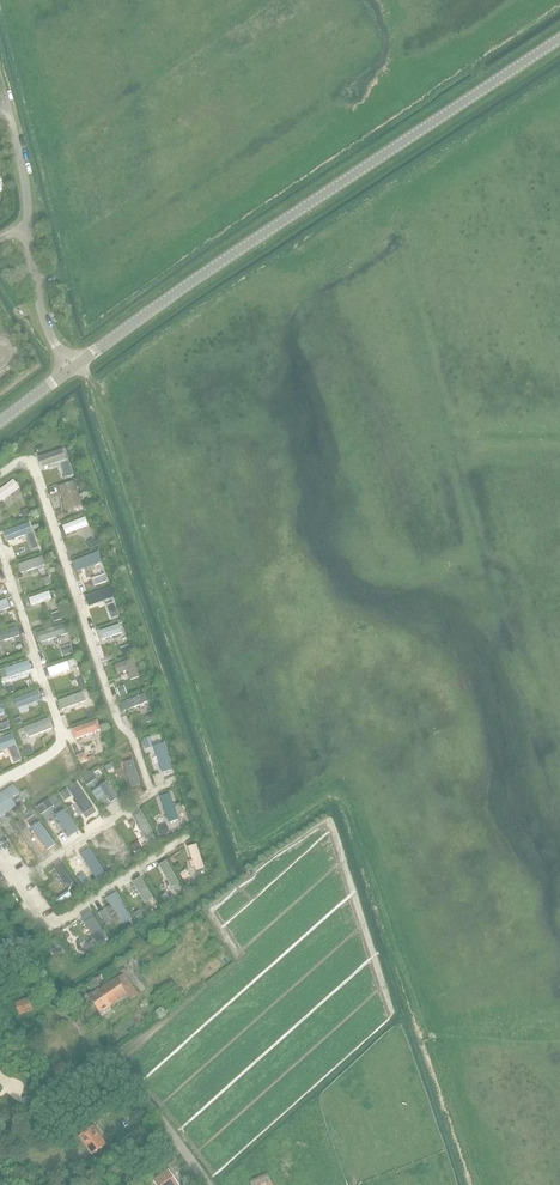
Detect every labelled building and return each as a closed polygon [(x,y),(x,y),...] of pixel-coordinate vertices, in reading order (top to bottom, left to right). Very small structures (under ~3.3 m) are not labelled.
[(62,451),(38,459),(42,469),(65,461),(62,451)] [(69,460),(61,463),(65,477),(74,474),(69,460)] [(74,481),(59,487),(64,501),(63,501),(66,510),(82,504),(75,483),(74,481)] [(0,492),(0,505),(19,490),(13,482),(0,492)] [(28,508),(21,511),(24,517),(31,515),(28,508)] [(62,510),(56,512),(59,521),(65,519),(62,510)] [(86,519),(63,528),(66,537),(89,528),(86,519)] [(27,525),(6,534),(9,541),(31,533),(27,525)] [(92,540),(86,545),(91,551),(97,546),(92,540)] [(100,555),(73,566),(76,574),(103,564),(100,555)] [(42,560),(19,568),(21,575),(45,567),(42,560)] [(105,574),(97,577),(100,586),(108,583),(105,574)] [(50,576),(43,579),(45,585),(52,583),(50,576)] [(109,591),(85,600),(88,608),(112,600),(109,591)] [(50,594),(29,601),(31,608),(52,601),(50,594)] [(0,604),(0,613),(10,610),(7,602),(0,604)] [(117,608),(110,611),(113,619),(120,616),(117,608)] [(60,611),(52,614),(54,621),(62,619),(60,611)] [(120,626),(100,634),(103,642),(123,635),(120,626)] [(63,628),(37,636),(40,645),(65,637),(63,628)] [(0,636),(0,645),(19,639),(17,630),(0,636)] [(129,644),(121,647),(123,655),(131,652),(129,644)] [(70,645),(60,648),(63,655),(73,652),(70,645)] [(132,659),(114,665),(117,674),(127,670),(130,680),(139,677),(132,659)] [(27,664),(7,670),(9,678),(29,671),(27,664)] [(68,664),(48,671),(50,678),(71,671),(68,664)] [(83,678),(76,680),(79,687),(85,684),(83,678)] [(124,686),(117,689),(120,697),(127,694),(124,686)] [(37,693),(17,700),(20,707),(40,700),(37,693)] [(83,695),(59,704),(62,713),(86,704),(83,695)] [(146,696),(122,706),(125,714),(149,705),(146,696)] [(94,709),(86,712),(88,718),(97,715),(94,709)] [(153,714),(147,717),(149,723),(155,720),(153,714)] [(0,725),(0,731),(11,728),(9,722),(0,725)] [(53,731),(49,722),(25,731),(29,740),(53,731)] [(98,723),(72,733),(75,742),(102,733),(98,723)] [(0,738),(0,749),(16,744),(12,734),(0,738)] [(150,737),(143,739),(145,748),(153,746),(150,737)] [(164,743),(155,745),(162,769),(171,766),(164,743)] [(78,771),(67,750),(59,755),(69,776),(78,771)] [(84,753),(77,755),(79,763),(87,760),(84,753)] [(111,763),(105,766),(107,771),(114,767),(111,763)] [(141,787),(133,763),(124,766),(132,790),(141,787)] [(93,772),(82,779),(87,785),(97,779),(93,772)] [(38,781),(32,785),(37,792),(43,788),(38,781)] [(118,801),(107,784),(100,789),(112,806),(118,801)] [(10,810),(16,806),(11,799),(19,793),(14,785),(0,795),(0,817),(10,810)] [(67,790),(60,794),(64,800),(70,796),(67,790)] [(99,817),(85,795),(78,799),(92,822),(99,817)] [(178,819),(170,799),(162,802),(170,822),(178,819)] [(11,811),(15,816),(26,809),(21,803),(16,807),(11,811)] [(43,803),(36,808),(40,814),(47,810),(43,803)] [(77,830),(63,810),(56,815),(70,835),(77,830)] [(155,838),(141,816),(133,821),(147,843),(155,838)] [(21,819),(16,824),(20,828),(25,824),(21,819)] [(55,845),(41,825),(33,831),(38,838),(35,840),(39,846),(42,844),(47,851),(55,845)] [(167,826),(159,828),(161,835),(169,833),(167,826)] [(128,853),(114,832),(107,837),(120,858),(128,853)] [(137,842),(131,846),(134,852),(141,848),(137,842)] [(98,864),(86,844),(78,849),(91,869),(98,864)] [(205,871),(197,847),(188,850),(196,874),(205,871)] [(72,881),(59,860),(51,865),(65,886),(72,881)] [(112,862),(107,865),(110,871),(115,868),(112,862)] [(179,886),(167,863),(159,868),(172,890),(179,886)] [(186,870),(180,873),(184,880),(190,876),(186,870)] [(152,896),(139,875),(130,880),(143,901),(152,896)] [(85,876),(79,880),(83,886),(89,882),(85,876)] [(68,890),(55,899),(59,905),(72,896),(68,890)] [(129,916),(114,890),(105,896),(120,921),(129,916)] [(167,892),(161,895),(164,901),(170,898),(167,892)] [(105,908),(99,912),(102,918),(108,914),(105,908)] [(103,932),(90,910),(84,915),(97,936),(103,932)] [(140,910),(134,913),(138,920),(144,917),(140,910)] [(88,943),(83,946),(87,952),(92,949),(88,943)] [(88,996),(100,1014),(111,1007),(110,1006),(127,994),(131,999),(138,994),(124,973),(99,990),(99,989),(88,996)] [(95,979),(87,985),(91,991),(100,985),(95,979)] [(15,1003),(18,1014),(32,1010),(28,998),(15,1003)] [(23,1107),(33,1108),(34,1097),(23,1097),(23,1107)] [(97,1123),(78,1136),(91,1155),(107,1144),(103,1139),(106,1137),(97,1123)] [(131,1134),(124,1140),(128,1145),(135,1138),(131,1134)] [(156,1184),(179,1184),(169,1169),(153,1180),(156,1184)]
